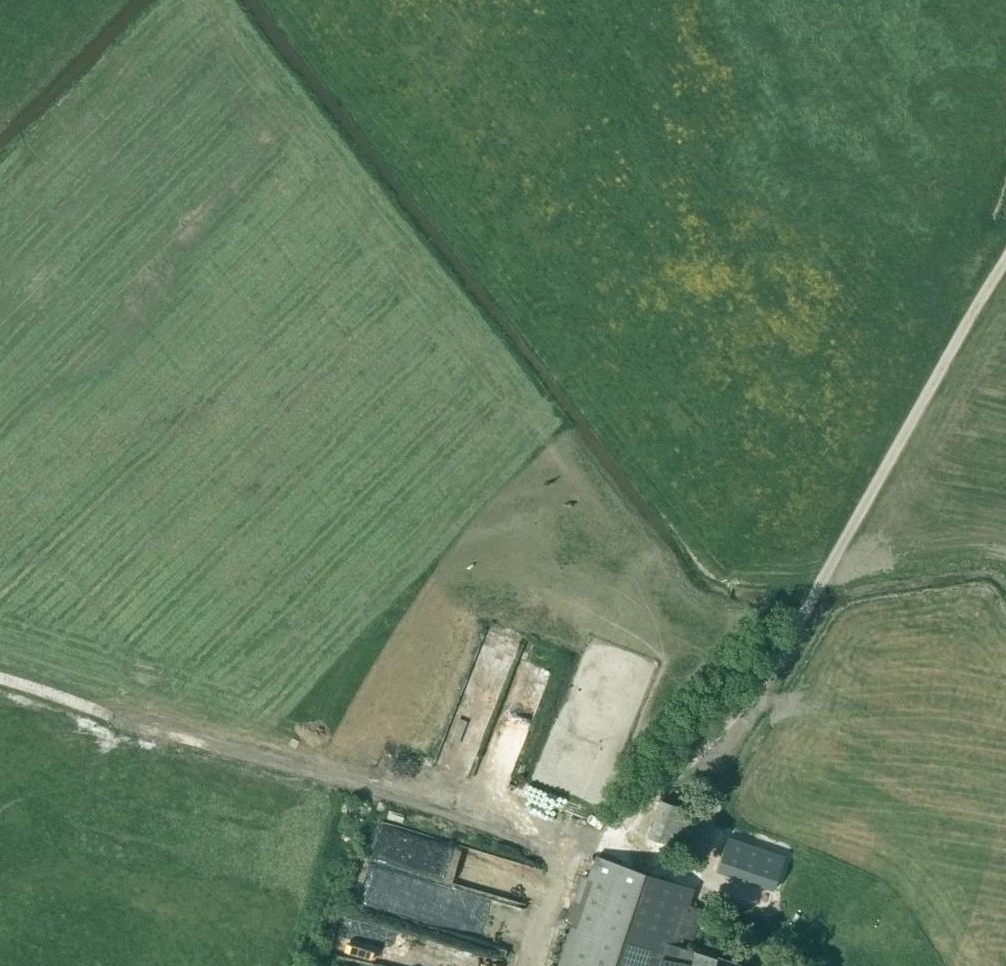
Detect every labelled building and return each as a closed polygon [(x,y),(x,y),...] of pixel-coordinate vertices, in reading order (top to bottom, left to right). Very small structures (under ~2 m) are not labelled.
[(661,799),(647,836),(678,848),(692,811),(661,799)] [(566,921),(572,923),(558,965),(748,965),(717,956),(716,958),(674,944),(693,888),(594,854),(587,876),(582,874),(566,921)] [(332,945),(370,954),(379,919),(340,909),(332,945)]
